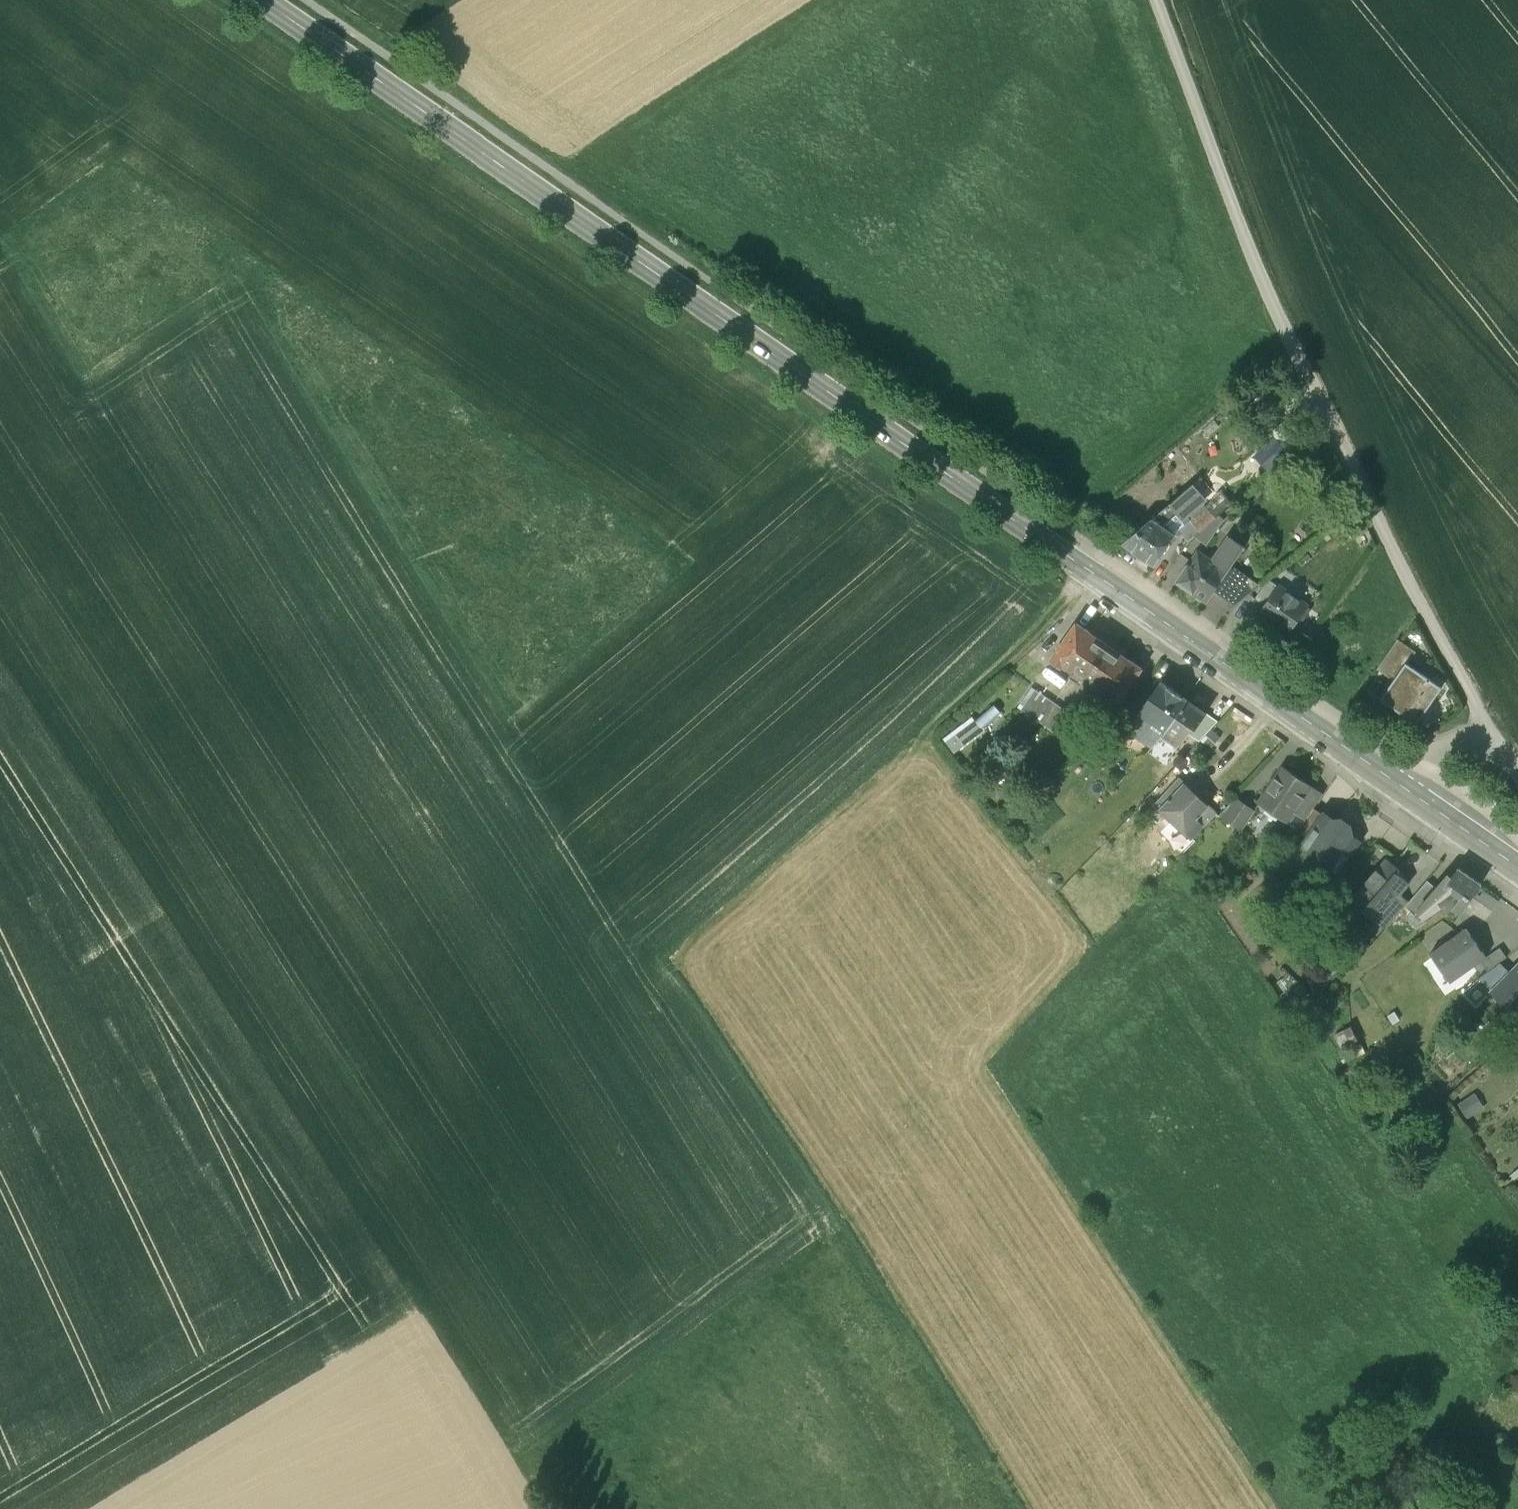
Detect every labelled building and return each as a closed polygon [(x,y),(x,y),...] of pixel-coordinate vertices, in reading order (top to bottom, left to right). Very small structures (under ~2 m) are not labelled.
[(1193,484),(1123,544),(1154,565),(1175,534),(1161,525),(1177,511),(1179,514),(1202,495),(1193,484)] [(1206,505),(1189,518),(1190,519),(1178,530),(1189,541),(1195,536),(1211,521),(1216,517),(1206,505)] [(1211,521),(1195,536),(1207,544),(1219,526),(1211,521)] [(1215,562),(1198,551),(1178,581),(1207,601),(1214,591),(1232,565),(1245,547),(1231,537),(1221,552),(1221,553),(1215,562)] [(1232,565),(1214,591),(1235,605),(1261,585),(1232,565)] [(1308,607),(1278,586),(1259,614),(1289,635),(1308,607)] [(1109,646),(1089,632),(1077,623),(1052,660),(1061,667),(1063,664),(1086,680),(1109,646)] [(1398,639),(1378,668),(1394,680),(1406,662),(1408,663),(1416,651),(1398,639)] [(1129,660),(1109,646),(1086,680),(1109,696),(1107,699),(1116,705),(1142,668),(1129,659),(1129,660)] [(1408,663),(1406,662),(1394,680),(1381,698),(1417,723),(1442,687),(1408,663)] [(1188,699),(1162,681),(1145,705),(1128,730),(1142,739),(1154,721),(1167,730),(1188,699)] [(1056,702),(1036,688),(1022,708),(1042,722),(1056,702)] [(1135,698),(1127,711),(1115,721),(1128,730),(1145,705),(1135,698)] [(1207,713),(1188,699),(1167,730),(1163,736),(1178,747),(1183,740),(1184,741),(1193,728),(1195,729),(1197,728),(1207,713)] [(1056,702),(1042,722),(1061,735),(1075,716),(1056,702)] [(976,714),(946,733),(953,745),(984,726),(976,714)] [(1312,785),(1283,767),(1259,803),(1288,822),(1295,811),(1312,785)] [(1218,813),(1180,778),(1156,803),(1194,838),(1218,813)] [(1312,785),(1295,811),(1306,819),(1315,807),(1324,793),(1312,785)] [(1256,809),(1236,796),(1220,814),(1243,829),(1256,809)] [(1315,807),(1299,829),(1309,836),(1325,813),(1315,807)] [(1309,836),(1295,857),(1296,867),(1309,876),(1318,874),(1321,869),(1322,870),(1323,869),(1334,877),(1359,841),(1349,833),(1351,830),(1351,825),(1342,818),(1336,819),(1336,820),(1325,813),(1309,836)] [(1387,858),(1354,896),(1355,897),(1359,893),(1370,902),(1364,909),(1377,920),(1400,894),(1409,883),(1397,873),(1400,870),(1387,858)] [(1481,883),(1459,867),(1442,892),(1437,888),(1414,914),(1420,921),(1446,903),(1460,913),(1462,909),(1481,883)] [(1409,901),(1405,906),(1414,914),(1437,888),(1428,880),(1409,901)] [(1400,894),(1377,920),(1386,928),(1405,906),(1409,901),(1400,894)] [(1469,911),(1484,922),(1494,908),(1479,898),(1469,911)] [(1421,934),(1429,949),(1468,928),(1460,914),(1421,934)] [(1467,930),(1431,955),(1450,984),(1486,959),(1467,930)] [(1499,963),(1479,977),(1494,991),(1511,974),(1499,963)] [(1511,974),(1494,991),(1493,992),(1505,1004),(1517,991),(1517,967),(1511,974)] [(1470,1116),(1487,1106),(1478,1090),(1460,1101),(1470,1116)]
